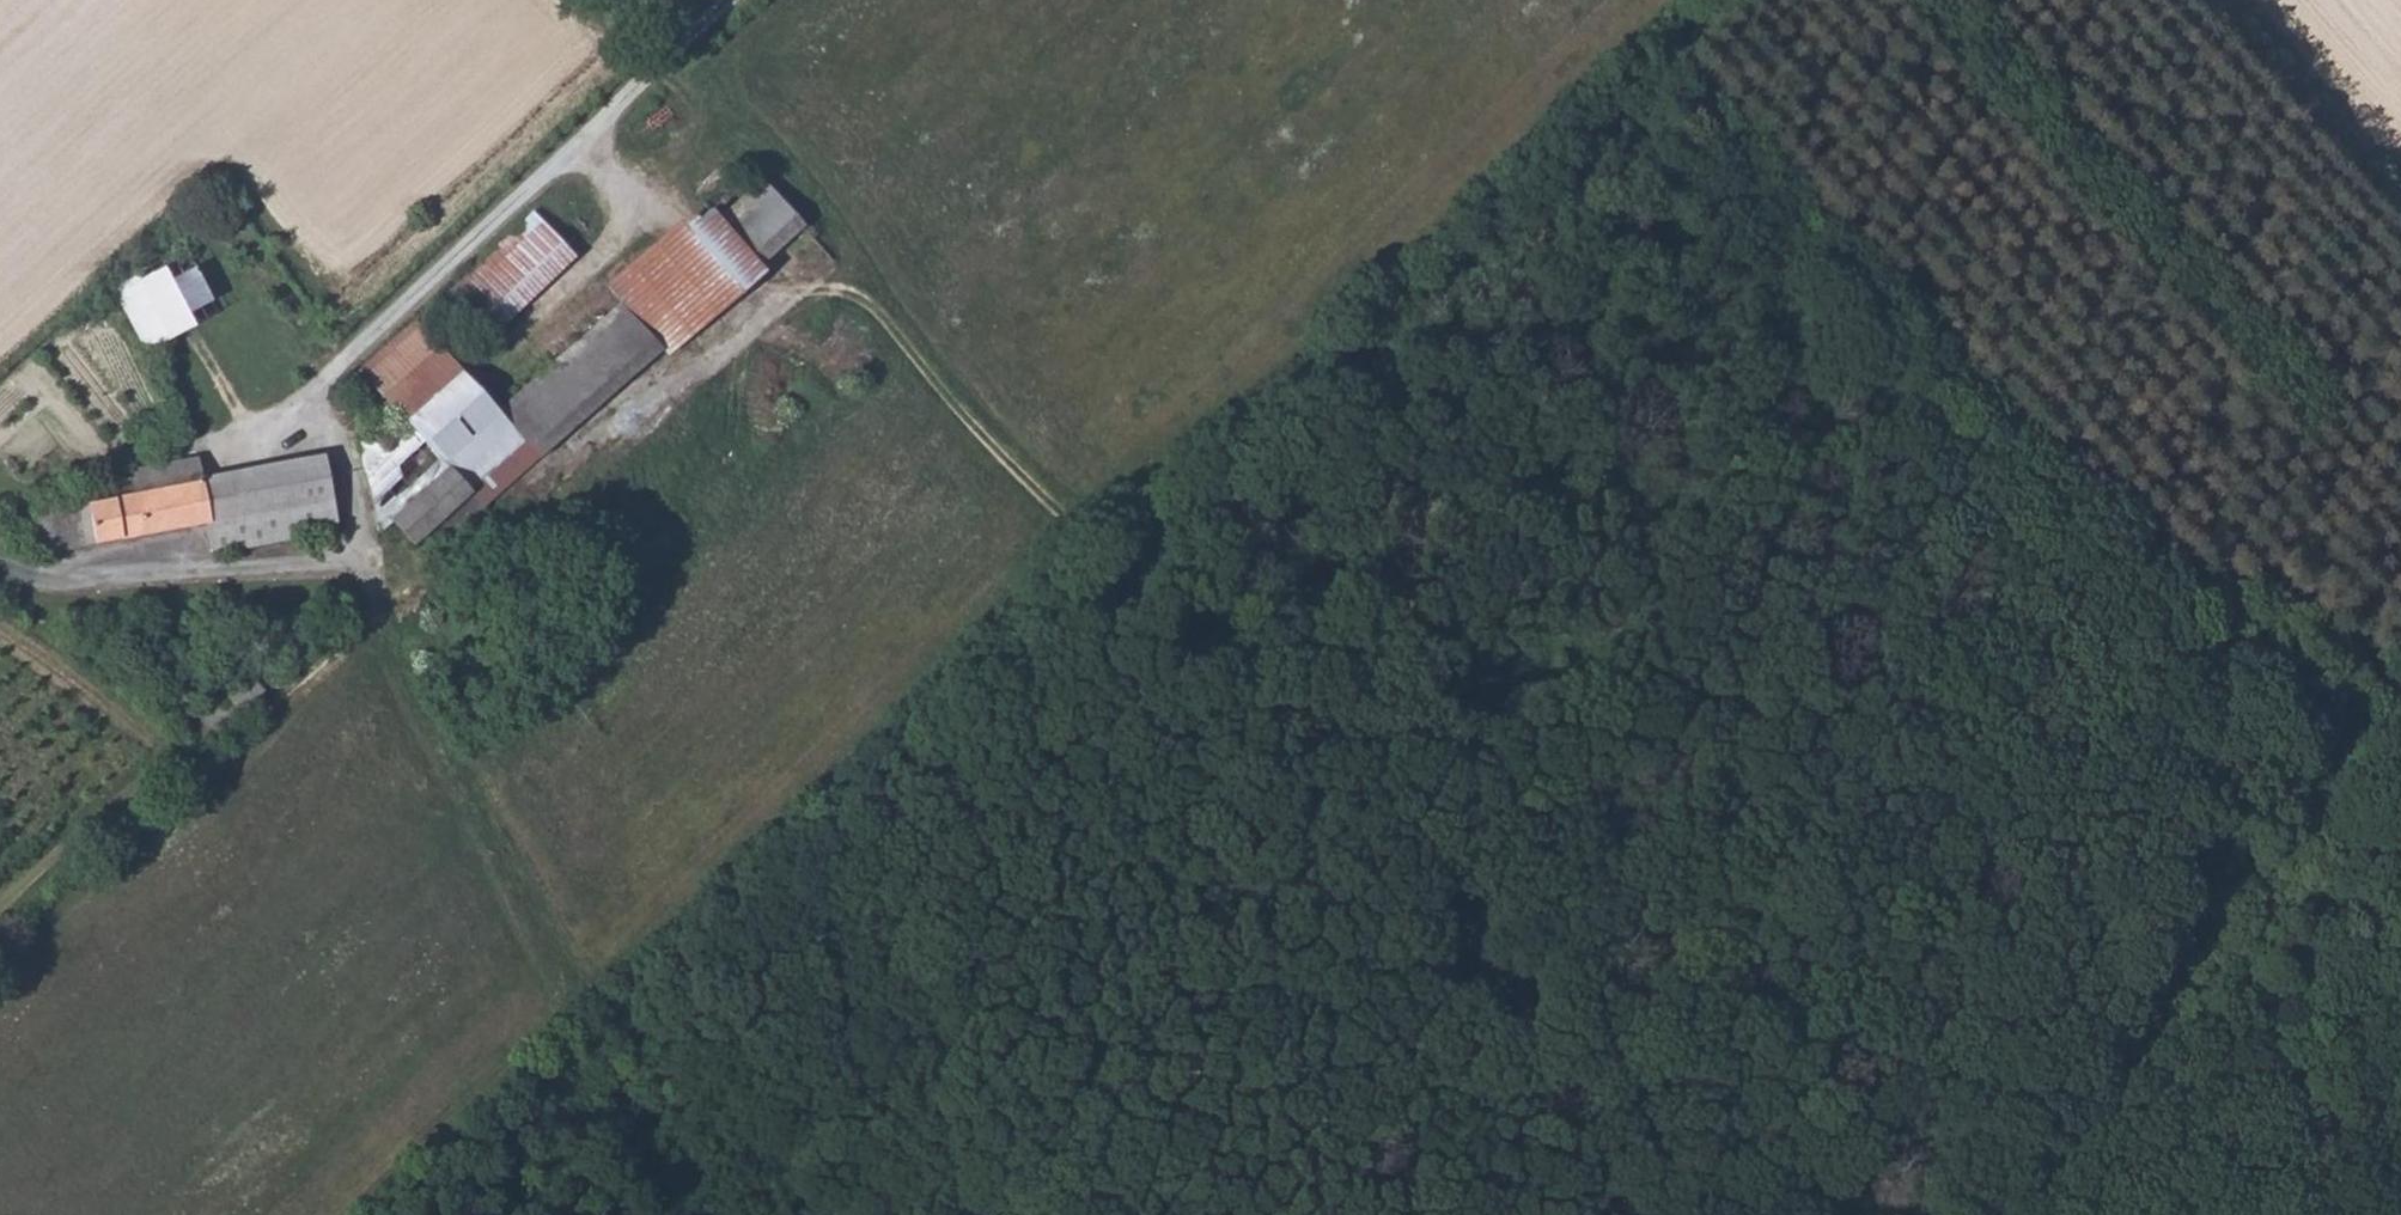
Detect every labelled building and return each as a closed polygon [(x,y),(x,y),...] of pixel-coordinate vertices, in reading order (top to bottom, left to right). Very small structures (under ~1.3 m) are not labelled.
[(685,219),(503,397),(412,306),(362,355),(417,414),(393,438),(376,422),(342,455),(359,474),(394,514),(421,489),(448,517),(502,463),(523,484),(717,308),(737,328),(851,221),(807,174),(841,140),(807,101),(769,135),(752,116),(663,197),(685,219)] [(526,209),(437,292),(481,338),(569,255),(526,209)] [(134,346),(207,309),(179,254),(106,291),(134,346)] [(193,439),(185,441),(152,446),(156,475),(169,473),(174,507),(200,503),(224,500),(218,455),(197,458),(193,439)] [(318,442),(270,448),(278,493),(325,489),(318,442)] [(152,446),(122,451),(130,512),(174,507),(169,473),(156,475),(152,446)] [(325,489),(278,493),(270,448),(244,452),(250,498),(263,496),(267,526),(329,517),(325,489)] [(122,451),(99,455),(98,455),(99,466),(91,463),(85,463),(78,470),(78,472),(80,483),(62,486),(65,504),(84,501),(87,519),(130,512),(122,451)] [(244,452),(218,455),(224,500),(200,503),(202,519),(204,534),(267,526),(263,496),(250,498),(244,452)] [(42,490),(25,493),(28,510),(46,508),(42,490)] [(202,519),(189,521),(190,536),(204,534),(202,519)]
